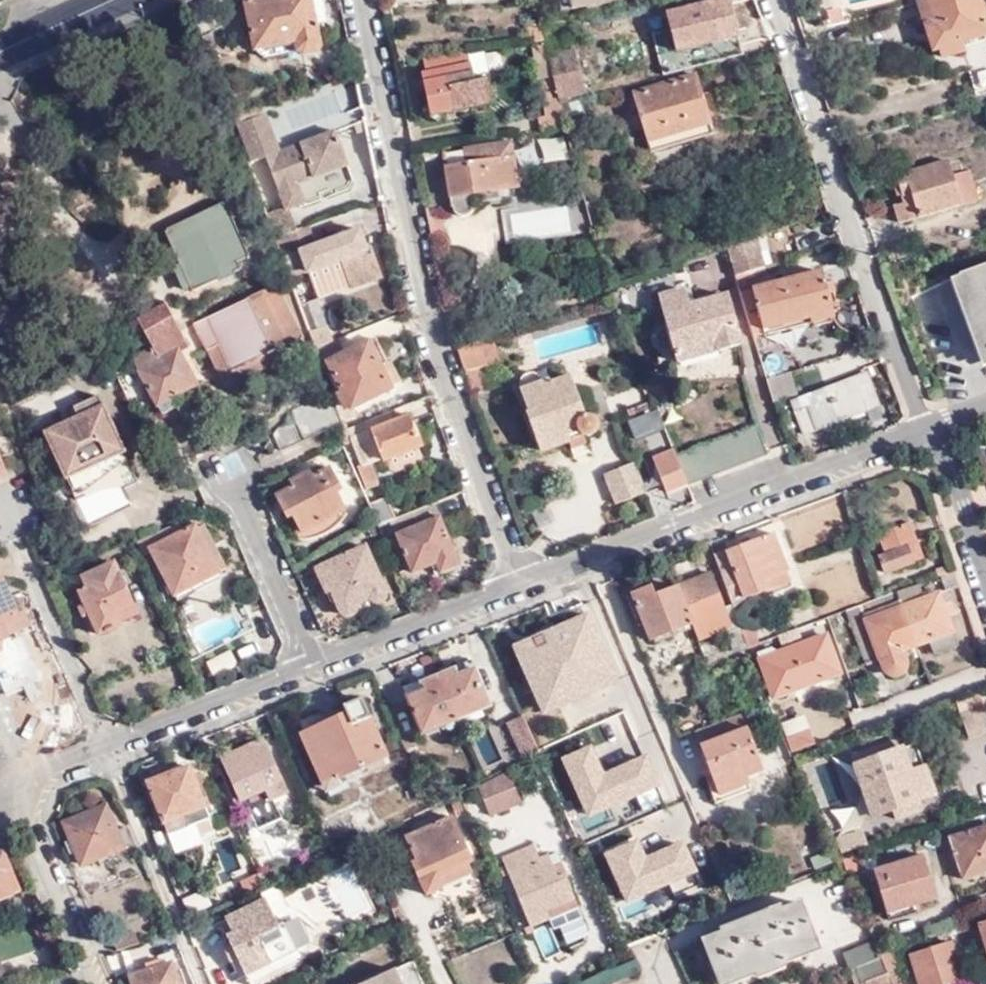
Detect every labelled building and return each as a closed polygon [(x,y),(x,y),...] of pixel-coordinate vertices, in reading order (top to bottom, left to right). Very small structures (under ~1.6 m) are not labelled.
[(258,51),(262,50),(265,48),(251,0),(242,0),(258,51)] [(265,48),(298,38),(301,47),(302,51),(308,52),(322,48),(325,40),(331,38),(324,15),(333,13),(330,0),(251,0),(265,48)] [(559,12),(570,11),(569,5),(568,0),(557,0),(559,12)] [(697,36),(712,33),(713,40),(741,35),(734,0),(690,0),(697,36)] [(847,19),(843,0),(813,0),(818,25),(847,19)] [(985,41),(985,31),(976,0),(926,0),(928,5),(935,28),(925,31),(933,55),(939,53),(942,62),(963,56),(960,48),(985,41)] [(918,8),(925,31),(935,28),(928,5),(918,8)] [(529,42),(544,40),(540,25),(528,26),(529,42)] [(265,48),(262,50),(263,51),(266,54),(270,56),(301,47),(298,38),(265,48)] [(540,131),(566,128),(560,104),(549,59),(544,40),(529,42),(536,77),(539,76),(546,115),(537,117),(540,131)] [(470,51),(426,58),(430,79),(424,80),(431,112),(424,122),(438,132),(445,121),(497,112),(491,88),(479,91),(470,51)] [(549,59),(560,104),(589,96),(578,52),(549,59)] [(985,95),(985,70),(968,75),(976,98),(985,95)] [(695,76),(632,93),(650,152),(713,135),(695,76)] [(251,165),(264,161),(280,155),(270,128),(261,131),(257,117),(261,116),(258,106),(234,115),(251,165)] [(270,128),(265,115),(261,116),(257,117),(261,131),(270,128)] [(299,148),(303,155),(313,184),(347,172),(334,136),(299,148)] [(565,162),(565,141),(533,141),(533,162),(565,162)] [(511,142),(462,149),(463,165),(443,168),(449,209),(449,211),(451,214),(453,217),(457,218),(461,218),(464,216),(467,214),(468,211),(469,207),(494,203),(493,192),(518,188),(511,142)] [(303,155),(299,148),(287,153),(289,160),(303,155)] [(280,155),(264,161),(277,197),(280,196),(284,207),(285,212),(287,211),(308,204),(302,188),(313,184),(303,155),(289,160),(287,153),(280,155)] [(898,178),(903,193),(909,191),(912,199),(895,205),(901,222),(977,197),(970,178),(956,183),(948,158),(896,174),(898,178)] [(892,180),(898,194),(903,193),(898,178),(892,180)] [(180,265),(174,267),(184,294),(218,279),(219,282),(242,272),(237,261),(249,255),(227,203),(166,229),(180,265)] [(284,207),(263,215),(267,228),(291,220),(287,211),(285,212),(284,207)] [(435,211),(425,212),(430,233),(439,231),(435,211)] [(291,220),(267,228),(272,243),(288,237),(296,234),(291,220)] [(306,230),(296,234),(288,237),(295,255),(302,274),(338,262),(345,260),(355,287),(379,277),(369,247),(363,250),(356,232),(312,248),(306,230)] [(764,268),(754,236),(724,246),(752,337),(763,333),(764,335),(832,315),(826,294),(823,285),(820,274),(751,294),(745,273),(764,268)] [(338,262),(348,289),(355,287),(345,260),(338,262)] [(957,273),(958,275),(949,277),(978,366),(985,364),(985,264),(957,273)] [(831,283),(823,285),(826,294),(833,292),(831,283)] [(227,370),(283,344),(298,337),(277,293),(282,290),(280,286),(260,295),(261,298),(195,327),(204,346),(213,342),(227,370)] [(685,291),(660,298),(678,364),(743,347),(729,298),(690,307),(685,291)] [(138,319),(150,343),(164,336),(159,326),(174,320),(166,305),(138,319)] [(159,326),(164,336),(179,329),(174,320),(159,326)] [(179,329),(164,336),(150,343),(155,353),(135,362),(139,370),(135,372),(153,405),(195,384),(180,353),(188,349),(179,329)] [(491,337),(478,341),(480,347),(487,369),(501,365),(491,337)] [(366,343),(367,344),(377,366),(389,361),(378,338),(366,343)] [(480,347),(478,341),(456,345),(466,374),(477,372),(479,371),(487,369),(480,347)] [(221,385),(288,355),(283,344),(227,370),(213,342),(204,346),(221,385)] [(327,363),(335,379),(349,409),(390,391),(388,388),(377,366),(367,344),(327,363)] [(142,352),(140,347),(126,353),(129,359),(142,352)] [(389,361),(377,366),(388,388),(403,382),(393,359),(389,361)] [(519,386),(542,379),(541,376),(538,373),(536,371),(532,370),(528,370),(525,372),(522,375),(520,378),(519,382),(519,386)] [(669,372),(647,381),(653,397),(676,387),(669,372)] [(789,373),(765,382),(771,403),(796,394),(789,373)] [(866,373),(798,397),(811,432),(878,407),(866,373)] [(558,442),(581,434),(583,436),(587,435),(589,433),(592,431),(593,427),(593,423),(592,421),(590,418),(587,417),(584,416),(581,417),(566,375),(548,381),(546,377),(542,379),(519,386),(528,409),(525,411),(539,449),(558,442)] [(335,379),(324,384),(335,415),(349,409),(335,379)] [(158,416),(199,394),(195,384),(153,405),(158,416)] [(310,432),(335,420),(327,401),(301,412),(310,432)] [(108,408),(49,434),(69,478),(128,452),(108,408)] [(638,437),(666,427),(658,408),(630,418),(638,437)] [(349,409),(335,415),(339,424),(353,418),(349,409)] [(375,429),(371,420),(349,429),(364,465),(383,457),(384,461),(422,447),(416,433),(425,430),(418,412),(375,429)] [(749,426),(677,454),(689,483),(760,457),(749,426)] [(561,447),(582,440),(581,434),(558,442),(561,447)] [(668,491),(689,483),(677,454),(674,448),(654,457),(668,491)] [(602,469),(614,502),(644,491),(633,458),(602,469)] [(302,538),(352,518),(344,499),(351,497),(344,479),(320,488),(316,476),(293,485),(296,491),(278,498),(287,520),(294,517),(302,538)] [(455,561),(431,504),(388,522),(409,573),(434,563),(436,569),(455,561)] [(337,530),(355,523),(352,518),(302,538),(305,544),(324,536),(325,538),(338,533),(337,530)] [(886,555),(906,547),(915,544),(907,523),(879,534),(886,555)] [(150,550),(168,587),(222,563),(207,530),(198,533),(196,529),(150,550)] [(774,534),(715,556),(735,605),(767,592),(768,594),(781,588),(777,577),(790,572),(774,534)] [(920,560),(915,544),(906,547),(912,563),(920,560)] [(912,563),(906,547),(886,555),(880,557),(885,574),(912,563)] [(368,551),(318,572),(337,621),(388,601),(368,551)] [(77,592),(83,605),(89,619),(98,636),(120,627),(117,621),(135,614),(113,563),(81,577),(86,588),(77,592)] [(222,563),(168,587),(172,597),(226,572),(222,563)] [(933,574),(935,580),(942,577),(948,575),(946,569),(933,574)] [(954,573),(948,575),(942,577),(947,592),(959,588),(954,573)] [(695,635),(729,621),(712,575),(655,596),(651,587),(626,596),(638,628),(644,625),(651,641),(691,626),(695,635)] [(6,643),(5,640),(11,637),(8,629),(26,621),(15,594),(8,598),(0,578),(0,645),(6,643)] [(914,597),(911,588),(893,594),(896,603),(914,597)] [(893,594),(873,602),(846,612),(851,626),(898,608),(896,603),(893,594)] [(937,595),(898,608),(912,643),(927,638),(930,643),(925,645),(927,652),(933,651),(935,654),(957,646),(937,595)] [(259,648),(279,642),(266,602),(246,608),(259,648)] [(82,622),(89,619),(83,605),(76,608),(82,622)] [(897,649),(912,643),(898,608),(851,626),(864,661),(872,659),(876,667),(878,670),(881,673),(885,675),(889,675),(892,675),(896,673),(899,670),(900,666),(901,662),(897,649)] [(605,661),(618,657),(604,609),(591,612),(605,661)] [(742,649),(751,646),(742,623),(740,618),(731,621),(742,649)] [(587,619),(546,636),(564,678),(604,661),(587,619)] [(8,629),(11,637),(29,628),(26,621),(8,629)] [(742,623),(751,646),(763,642),(755,623),(750,625),(748,621),(742,623)] [(801,628),(781,635),(780,636),(784,645),(760,653),(775,693),(820,677),(837,670),(824,635),(806,642),(801,628)] [(206,658),(210,673),(237,666),(232,650),(206,658)] [(470,662),(455,669),(458,677),(474,671),(470,662)] [(458,677),(455,669),(438,676),(457,721),(489,707),(474,671),(458,677)] [(741,692),(767,682),(761,669),(736,680),(741,692)] [(408,698),(424,735),(457,721),(438,676),(421,684),(424,691),(408,698)] [(421,684),(405,690),(408,698),(424,691),(421,684)] [(341,772),(343,778),(387,758),(361,699),(343,706),(344,709),(347,715),(305,732),(301,733),(321,781),(341,772)] [(952,716),(962,744),(985,737),(985,724),(980,707),(952,716)] [(344,709),(303,726),(305,732),(347,715),(344,709)] [(505,727),(524,763),(540,754),(522,719),(505,727)] [(712,791),(748,775),(764,768),(747,727),(702,746),(713,772),(706,775),(712,791)] [(498,730),(489,732),(492,743),(501,741),(498,730)] [(791,740),(797,756),(814,750),(808,734),(791,740)] [(232,777),(225,780),(239,812),(247,809),(257,831),(281,821),(272,801),(287,795),(263,740),(224,757),(232,777)] [(917,799),(930,795),(921,769),(912,746),(895,751),(891,741),(870,749),(874,759),(868,761),(864,752),(849,758),(862,796),(849,802),(857,824),(889,812),(892,820),(921,809),(917,799)] [(921,743),(912,746),(921,769),(931,766),(921,743)] [(812,757),(799,761),(803,770),(815,765),(812,757)] [(341,772),(321,781),(326,793),(390,764),(387,758),(343,778),(341,772)] [(921,769),(930,795),(941,791),(931,766),(921,769)] [(148,777),(164,823),(209,808),(202,788),(196,789),(189,768),(167,775),(165,770),(148,777)] [(508,774),(479,787),(491,817),(521,804),(508,774)] [(754,789),(748,775),(712,791),(718,804),(754,789)] [(65,823),(71,839),(77,851),(81,861),(121,845),(120,843),(128,839),(123,828),(115,831),(105,806),(65,823)] [(209,808),(164,823),(168,836),(207,822),(206,817),(211,816),(209,808)] [(443,888),(442,886),(439,878),(467,864),(472,862),(454,818),(405,839),(429,895),(443,888)] [(949,840),(962,881),(982,874),(985,874),(985,828),(949,840)] [(833,843),(841,859),(867,852),(861,835),(833,843)] [(71,853),(77,851),(71,839),(66,841),(71,853)] [(531,929),(549,922),(576,912),(564,879),(569,877),(564,864),(554,867),(549,856),(539,860),(534,849),(504,860),(531,929)] [(0,855),(0,902),(13,897),(8,883),(14,880),(4,854),(0,855)] [(911,904),(911,906),(931,900),(919,858),(873,870),(878,887),(873,888),(881,913),(911,904)] [(467,864),(439,878),(442,886),(471,873),(467,864)] [(249,873),(257,892),(261,889),(254,871),(249,873)] [(290,959),(273,922),(286,916),(274,890),(229,912),(232,919),(227,922),(235,938),(230,940),(233,946),(226,950),(243,983),(248,981),(290,959)] [(798,907),(703,944),(720,981),(735,974),(739,982),(801,958),(799,950),(814,943),(798,907)] [(831,934),(855,931),(852,911),(828,914),(831,934)] [(248,981),(249,983),(267,983),(308,963),(286,916),(273,922),(290,959),(248,981)] [(978,926),(985,950),(985,924),(978,926)] [(879,948),(884,960),(890,976),(894,983),(907,983),(893,951),(932,937),(930,932),(879,948)] [(115,940),(119,953),(141,946),(137,933),(115,940)] [(914,956),(923,983),(961,983),(966,982),(953,944),(914,956)] [(859,971),(884,960),(879,948),(877,946),(851,956),(857,971),(859,971)] [(383,965),(392,983),(395,983),(403,980),(394,959),(383,965)] [(890,976),(884,960),(859,971),(864,983),(868,983),(890,976)] [(130,978),(132,983),(185,983),(181,971),(174,972),(172,966),(161,968),(160,963),(152,965),(153,971),(130,978)]
